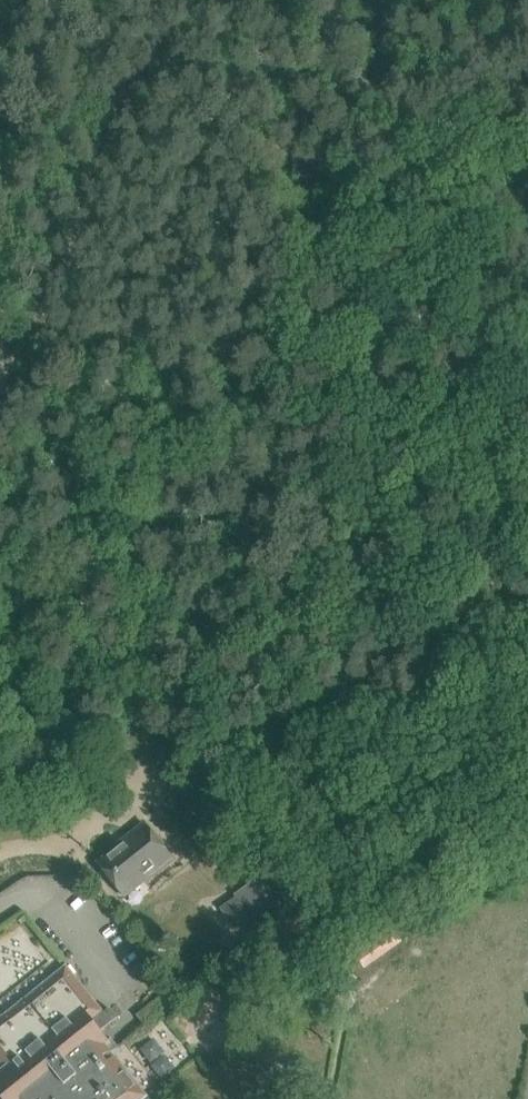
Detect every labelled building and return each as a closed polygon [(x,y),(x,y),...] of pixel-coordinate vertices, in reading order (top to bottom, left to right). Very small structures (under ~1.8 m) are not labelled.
[(145,823),(123,840),(125,841),(98,863),(125,897),(146,881),(145,880),(172,858),(145,823)] [(119,1047),(112,1039),(108,1042),(83,1010),(94,1001),(67,967),(0,1020),(0,1060),(6,1068),(0,1073),(0,1095),(3,1098),(144,1098),(147,1097),(112,1053),(119,1047)] [(162,995),(154,1002),(161,1011),(170,1004),(162,995)]
